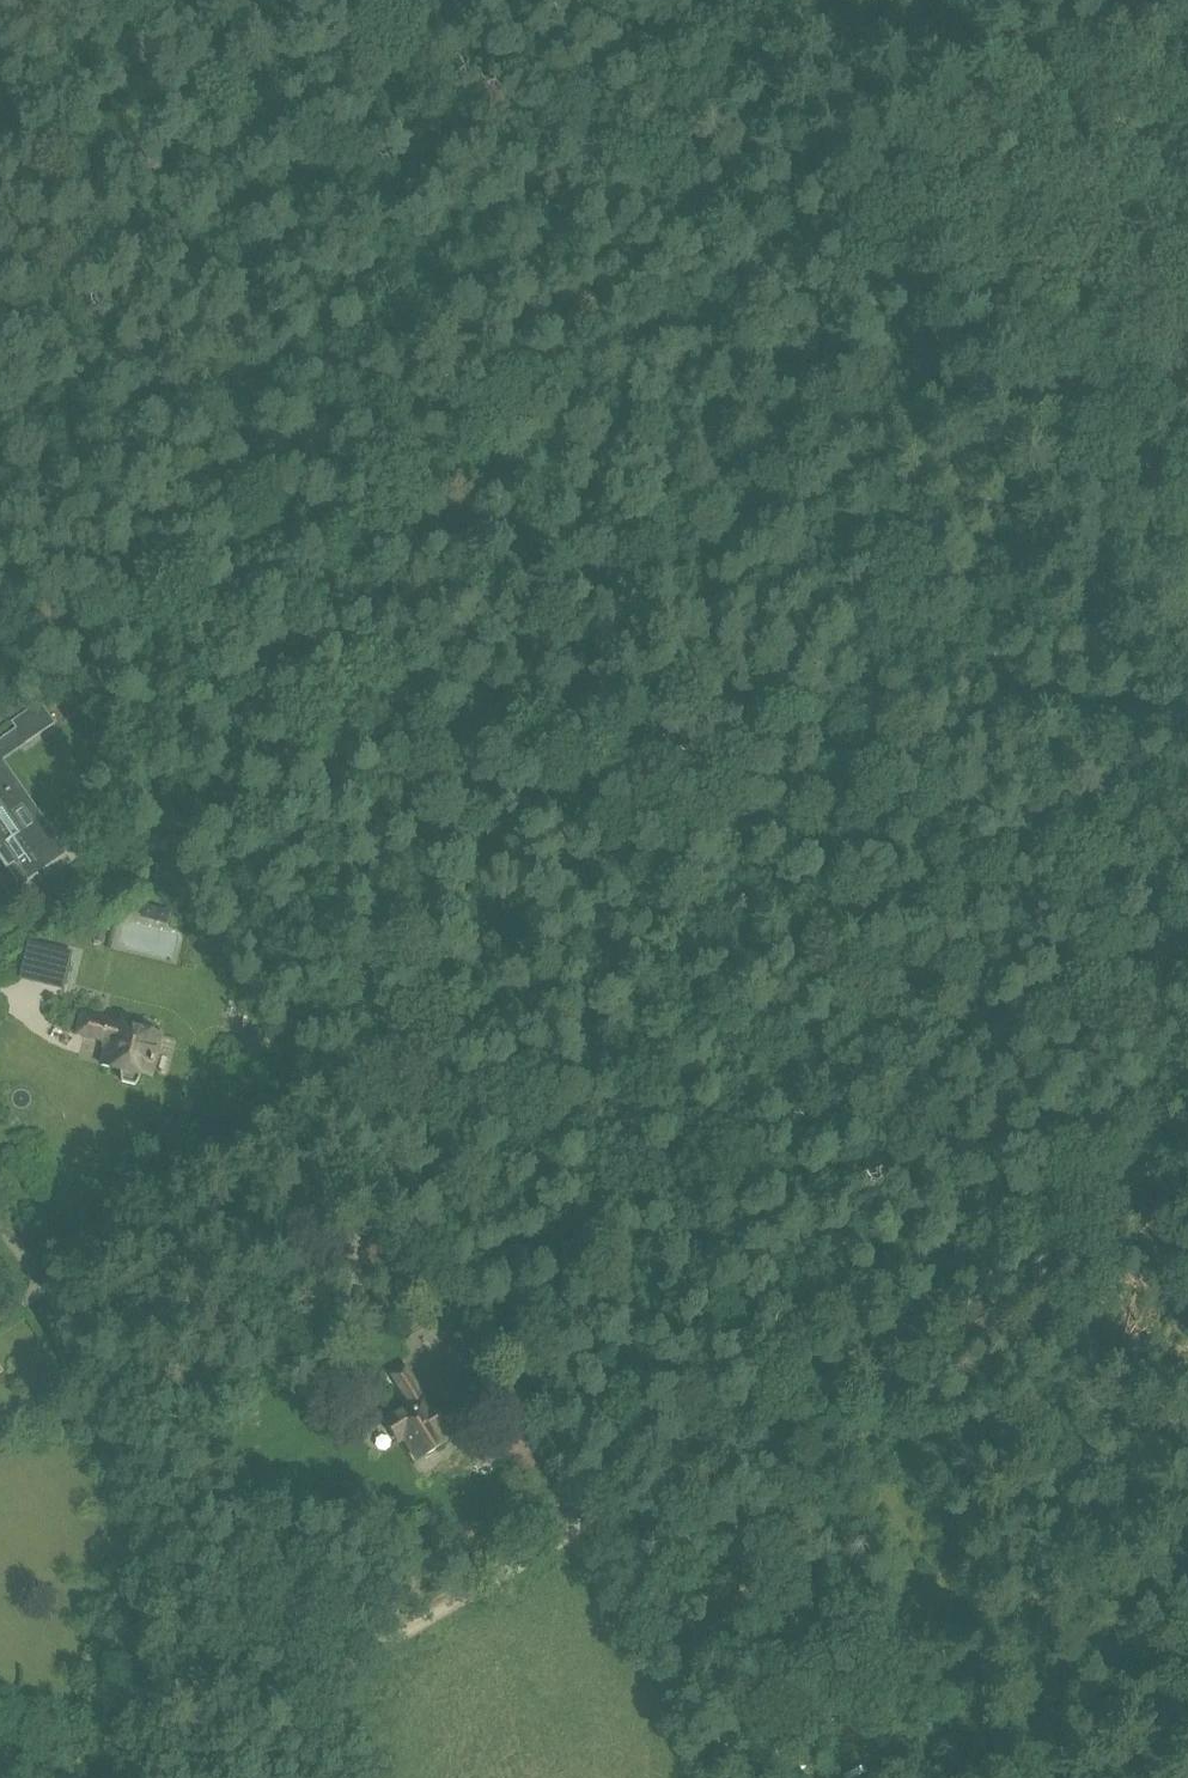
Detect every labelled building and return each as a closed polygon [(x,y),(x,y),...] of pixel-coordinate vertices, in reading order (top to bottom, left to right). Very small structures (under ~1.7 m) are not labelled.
[(18,690),(19,683),(15,677),(8,676),(2,680),(1,687),(5,693),(12,694),(18,690)] [(14,725),(19,732),(18,733),(28,748),(58,727),(43,705),(14,725)] [(22,890),(39,879),(43,885),(50,879),(46,874),(70,857),(57,838),(51,842),(39,824),(29,831),(20,816),(29,810),(0,768),(0,859),(22,890)] [(57,958),(51,987),(65,990),(73,952),(58,949),(56,957),(57,958)] [(125,1082),(138,1085),(145,1075),(154,1077),(164,1036),(86,1015),(81,1034),(106,1040),(110,1046),(105,1065),(125,1070),(125,1082)] [(250,1034),(249,1041),(253,1048),(260,1049),(267,1045),(269,1038),(264,1031),(257,1030),(250,1034)] [(443,1352),(458,1377),(479,1364),(464,1339),(443,1352)] [(410,1443),(423,1465),(456,1445),(430,1401),(429,1402),(419,1385),(412,1374),(402,1380),(409,1392),(418,1408),(391,1424),(405,1446),(410,1443)] [(242,1612),(233,1620),(243,1630),(252,1622),(242,1612)]
